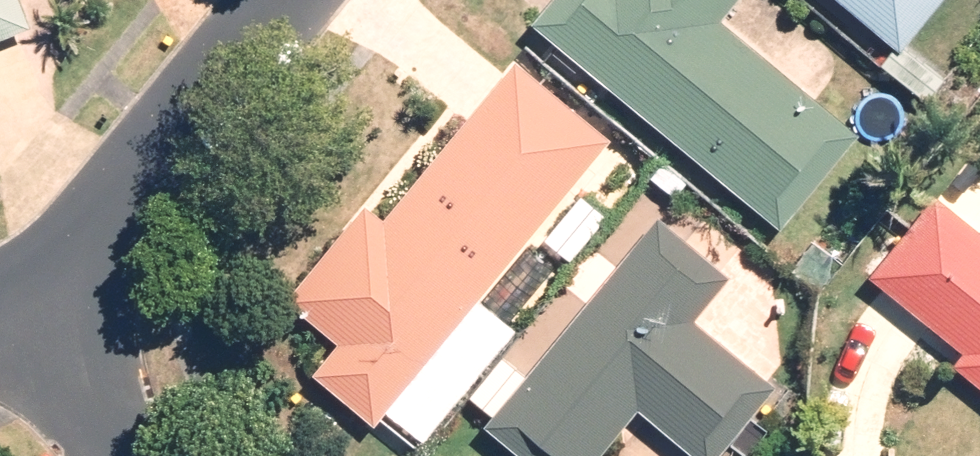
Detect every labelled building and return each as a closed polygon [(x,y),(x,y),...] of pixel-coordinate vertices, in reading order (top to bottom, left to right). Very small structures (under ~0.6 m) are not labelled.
[(30,28),(19,0),(0,0),(0,39),(30,28)] [(531,22),(781,227),(856,135),(718,22),(736,0),(549,0),(531,22)] [(894,47),(880,63),(907,85),(924,64),(904,47),(943,0),(837,0),(894,47)] [(437,347),(609,138),(515,61),(383,220),(364,204),(285,299),(337,342),(311,374),(373,425),(385,410),(422,441),(474,378),(437,347)] [(934,195),(869,277),(961,351),(951,364),(979,388),(979,231),(934,195)] [(657,216),(525,375),(504,358),(471,397),(493,415),(483,426),(519,455),(598,455),(637,410),(693,455),(717,455),(775,387),(694,321),(731,276),(657,216)]
